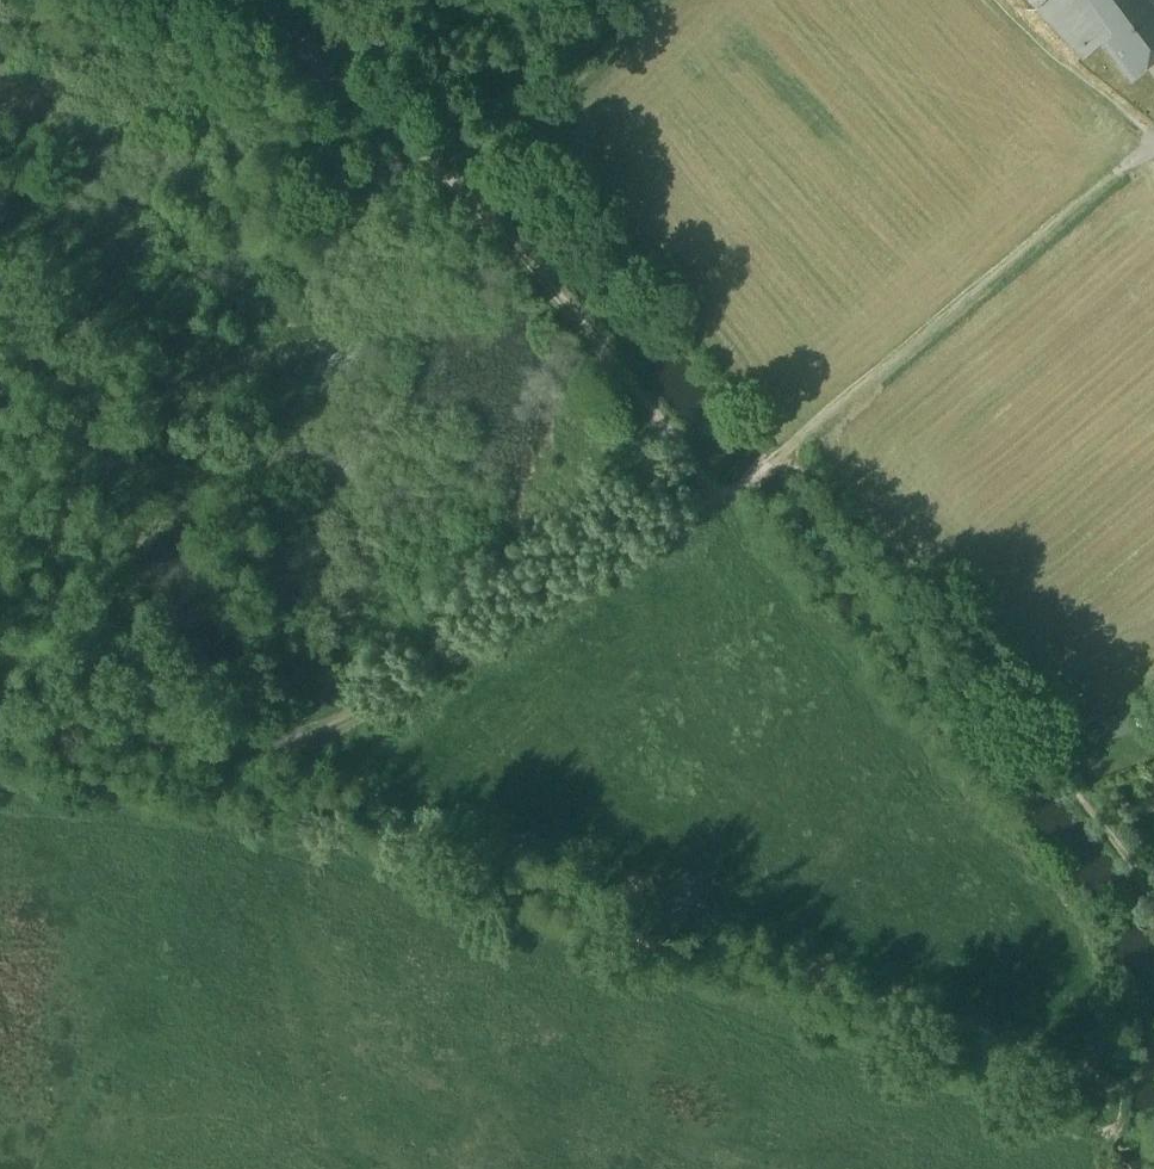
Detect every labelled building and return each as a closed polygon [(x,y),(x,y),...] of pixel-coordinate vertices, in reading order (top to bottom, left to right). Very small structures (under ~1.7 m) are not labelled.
[(1035,11),(1046,0),(1025,0),(1035,11)] [(1101,41),(1071,1),(1072,0),(1046,0),(1035,11),(1081,59),(1101,41)] [(1071,1),(1101,41),(1130,78),(1153,59),(1153,8),(1148,0),(1072,0),(1071,1)]
